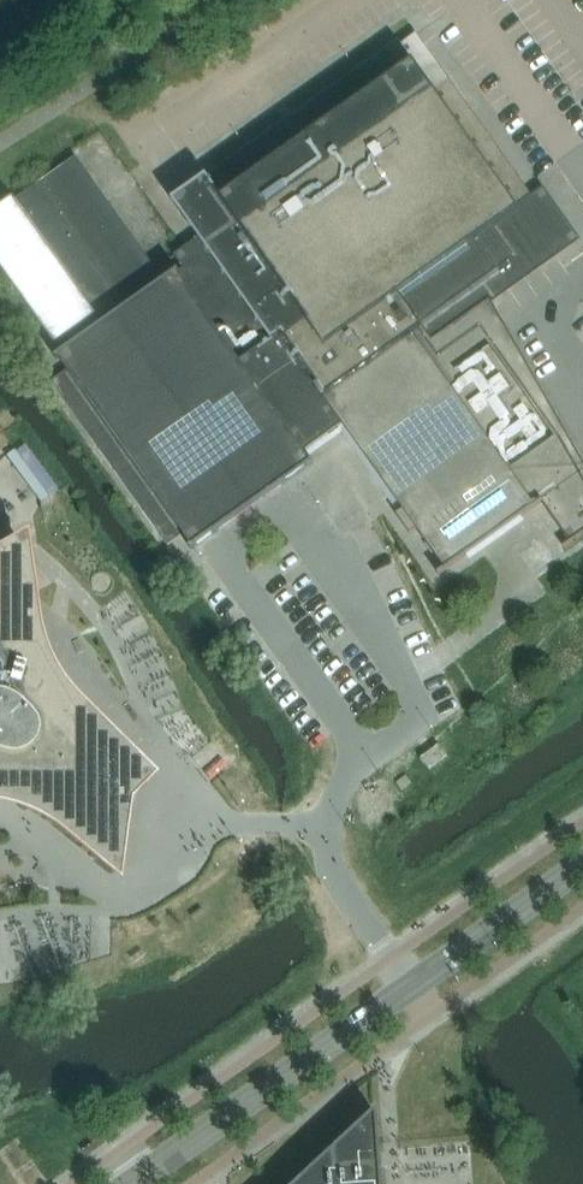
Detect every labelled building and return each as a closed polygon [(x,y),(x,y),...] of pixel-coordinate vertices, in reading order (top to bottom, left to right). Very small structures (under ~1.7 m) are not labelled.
[(177,200),(197,228),(203,236),(202,236),(194,242),(188,246),(174,256),(175,256),(184,269),(179,272),(179,271),(56,358),(57,360),(59,359),(68,371),(52,382),(99,448),(168,546),(184,535),(192,547),(190,548),(191,550),(197,546),(295,476),(315,463),(313,461),(311,462),(304,453),(343,425),(390,492),(396,500),(402,510),(396,514),(410,534),(416,529),(444,569),(438,573),(439,575),(542,503),(569,541),(562,545),(563,547),(582,533),(582,461),(493,304),(492,301),(502,294),(507,290),(569,247),(569,246),(568,244),(561,249),(546,227),(553,223),(551,221),(548,223),(533,201),(536,199),(534,197),(525,204),(460,113),(469,107),(424,43),(418,35),(417,33),(400,45),(399,42),(295,116),(287,121),(199,183),(177,200)] [(76,157),(0,211),(0,269),(53,343),(157,269),(156,268),(155,269),(76,159),(77,158),(76,157)] [(33,476),(25,482),(41,503),(49,497),(33,476)] [(45,824),(118,883),(130,802),(155,776),(77,699),(73,695),(67,688),(61,680),(56,672),(54,668),(52,664),(49,660),(47,655),(46,651),(44,646),(42,642),(41,637),(40,632),(39,628),(25,532),(0,547),(0,806),(5,807),(10,809),(19,812),(28,815),(32,817),(36,819),(45,824)] [(141,616),(125,592),(102,607),(118,631),(141,616)] [(448,756),(439,745),(420,758),(421,759),(420,760),(423,764),(424,763),(429,770),(448,756)] [(374,1144),(372,1108),(290,1183),(377,1183),(374,1144)]
